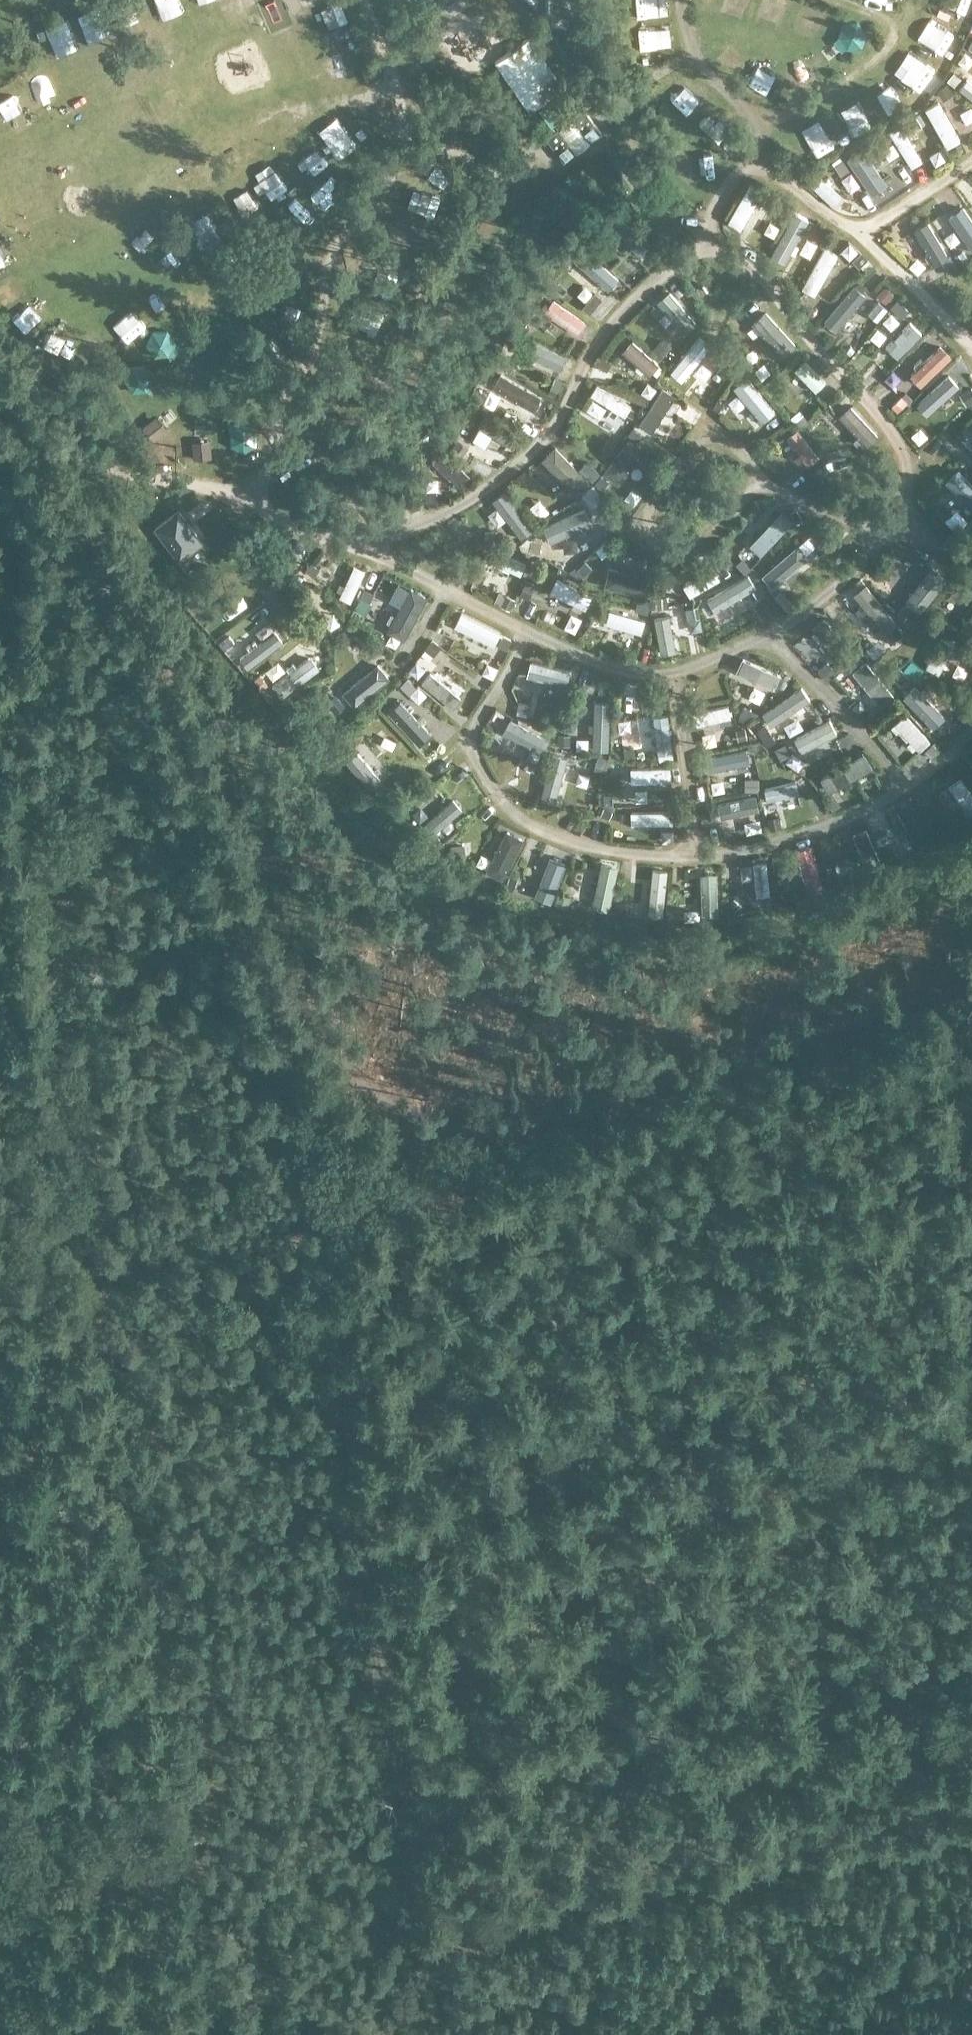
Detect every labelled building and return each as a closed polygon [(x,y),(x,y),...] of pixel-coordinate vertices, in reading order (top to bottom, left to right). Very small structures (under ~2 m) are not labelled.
[(95,11),(89,0),(80,0),(75,3),(83,18),(95,11)] [(263,12),(273,9),(270,0),(259,0),(263,12)] [(313,0),(321,15),(336,7),(332,0),(314,0),(313,0)] [(941,43),(951,20),(921,8),(912,31),(941,43)] [(58,13),(39,18),(47,49),(66,44),(58,13)] [(658,37),(654,16),(630,21),(634,42),(658,37)] [(903,39),(887,55),(910,76),(925,60),(903,39)] [(868,106),(891,96),(883,79),(861,89),(868,106)] [(958,90),(971,100),(971,84),(967,79),(958,90)] [(666,90),(678,102),(686,94),(674,82),(666,90)] [(842,93),(827,101),(837,120),(852,113),(842,93)] [(705,128),(720,112),(702,96),(688,112),(705,128)] [(960,140),(938,102),(925,109),(947,148),(960,140)] [(794,113),(805,137),(821,130),(810,106),(794,113)] [(588,141),(589,142),(601,133),(584,110),(571,119),(563,108),(547,120),(556,131),(546,139),(564,161),(576,152),(575,151),(588,141)] [(889,132),(911,168),(921,162),(899,126),(889,132)] [(284,138),(296,168),(313,161),(302,131),(284,138)] [(849,158),(870,189),(880,182),(859,151),(849,158)] [(255,170),(265,189),(287,178),(277,159),(255,170)] [(811,186),(832,206),(841,197),(819,177),(811,186)] [(727,222),(739,230),(762,190),(749,183),(727,222)] [(971,244),(971,212),(968,205),(953,215),(971,244)] [(207,210),(191,216),(198,234),(214,227),(207,210)] [(791,249),(808,218),(798,212),(780,243),(791,249)] [(135,239),(156,228),(149,214),(128,225),(135,239)] [(609,223),(632,250),(641,243),(618,215),(609,223)] [(949,257),(927,222),(913,230),(935,265),(949,257)] [(913,246),(901,251),(906,264),(918,258),(913,246)] [(580,248),(571,258),(601,284),(610,274),(580,248)] [(813,295),(836,255),(824,248),(801,288),(813,295)] [(853,285),(823,321),(835,331),(865,296),(853,285)] [(695,323),(668,291),(656,302),(683,334),(695,323)] [(543,312),(576,335),(585,322),(551,300),(543,312)] [(796,346),(764,311),(751,323),(782,358),(796,346)] [(888,348),(897,358),(921,334),(912,325),(888,348)] [(649,376),(658,366),(630,340),(621,350),(649,376)] [(522,352),(557,367),(561,356),(526,341),(522,352)] [(940,346),(910,376),(920,387),(951,357),(940,346)] [(703,353),(678,372),(686,383),(711,364),(703,353)] [(825,382),(804,360),(793,370),(815,392),(825,382)] [(540,395),(500,373),(492,387),(532,410),(540,395)] [(744,379),(733,387),(763,422),(773,413),(744,379)] [(589,395),(624,417),(630,406),(595,385),(589,395)] [(675,394),(663,387),(639,423),(651,432),(675,394)] [(961,389),(934,406),(940,416),(967,399),(961,389)] [(838,417),(866,447),(878,436),(849,406),(838,417)] [(521,436),(484,414),(477,426),(514,448),(521,436)] [(806,466),(817,458),(796,430),(786,438),(806,466)] [(202,431),(184,431),(183,448),(202,449),(202,431)] [(643,451),(627,439),(601,474),(618,486),(643,451)] [(467,477),(437,447),(426,458),(456,488),(467,477)] [(589,483),(554,447),(540,460),(575,497),(589,483)] [(958,470),(945,482),(971,512),(971,485),(958,470)] [(507,495),(497,503),(520,536),(531,528),(507,495)] [(549,544),(590,525),(583,509),(541,528),(549,544)] [(792,520),(781,510),(749,544),(760,555),(792,520)] [(203,544),(179,511),(156,528),(180,561),(203,544)] [(806,557),(797,546),(766,572),(775,584),(806,557)] [(524,564),(487,548),(482,559),(519,576),(524,564)] [(895,593),(907,602),(933,568),(922,559),(895,593)] [(643,584),(646,574),(615,565),(612,575),(643,584)] [(338,598),(349,603),(364,571),(353,566),(338,598)] [(689,598),(719,580),(712,569),(682,587),(689,598)] [(949,581),(934,569),(906,604),(921,616),(949,581)] [(477,572),(474,585),(487,589),(491,576),(477,572)] [(592,598),(551,578),(545,590),(587,610),(592,598)] [(425,597),(409,588),(385,632),(401,641),(425,597)] [(856,599),(885,634),(896,625),(867,590),(856,599)] [(708,605),(712,617),(739,607),(735,595),(708,605)] [(319,619),(330,614),(323,599),(312,604),(319,619)] [(631,632),(635,619),(608,611),(604,625),(631,632)] [(963,628),(971,634),(971,613),(963,628)] [(492,647),(499,634),(459,614),(452,627),(492,647)] [(670,614),(655,617),(663,658),(679,654),(670,614)] [(812,629),(842,665),(853,656),(823,620),(812,629)] [(938,675),(954,644),(941,637),(925,668),(938,675)] [(471,665),(483,669),(488,656),(476,652),(471,665)] [(781,677),(741,658),(735,671),(775,690),(781,677)] [(451,707),(468,686),(436,660),(419,680),(451,707)] [(864,662),(852,673),(881,708),(894,698),(864,662)] [(560,685),(563,671),(528,663),(525,677),(560,685)] [(352,670),(337,681),(345,691),(360,680),(352,670)] [(933,730),(944,719),(915,687),(903,698),(933,730)] [(777,719),(807,699),(800,688),(770,708),(777,719)] [(393,703),(420,731),(429,723),(402,695),(393,703)] [(695,727),(730,719),(727,706),(692,713),(695,727)] [(606,709),(593,708),(592,747),(605,748),(606,709)] [(930,743),(904,715),(894,725),(919,753),(930,743)] [(652,718),(657,756),(671,754),(666,716),(652,718)] [(829,721),(789,740),(796,754),(836,734),(829,721)] [(532,755),(539,743),(512,729),(506,741),(532,755)] [(376,741),(400,768),(409,760),(386,733),(376,741)] [(708,772),(748,765),(745,751),(705,759),(708,772)] [(874,765),(867,754),(824,778),(830,789),(874,765)] [(669,783),(669,768),(629,769),(630,784),(669,783)] [(576,791),(579,778),(549,771),(546,784),(576,791)] [(790,774),(759,794),(768,807),(798,787),(790,774)] [(960,779),(948,787),(969,816),(971,814),(971,796),(960,779)] [(756,797),(716,805),(719,819),(759,811),(756,797)] [(432,831),(454,812),(446,803),(424,822),(432,831)] [(630,826),(672,826),(671,813),(629,813),(630,826)] [(866,829),(852,835),(865,868),(879,862),(866,829)] [(522,840),(505,831),(483,875),(500,884),(522,840)] [(821,883),(811,844),(796,848),(806,887),(821,883)] [(548,854),(533,895),(550,901),(565,860),(548,854)] [(755,894),(769,893),(765,860),(751,862),(755,894)] [(591,907),(607,911),(616,868),(600,864),(591,907)] [(699,872),(701,915),(717,914),(715,871),(699,872)] [(665,877),(651,875),(647,915),(662,916),(665,877)]
